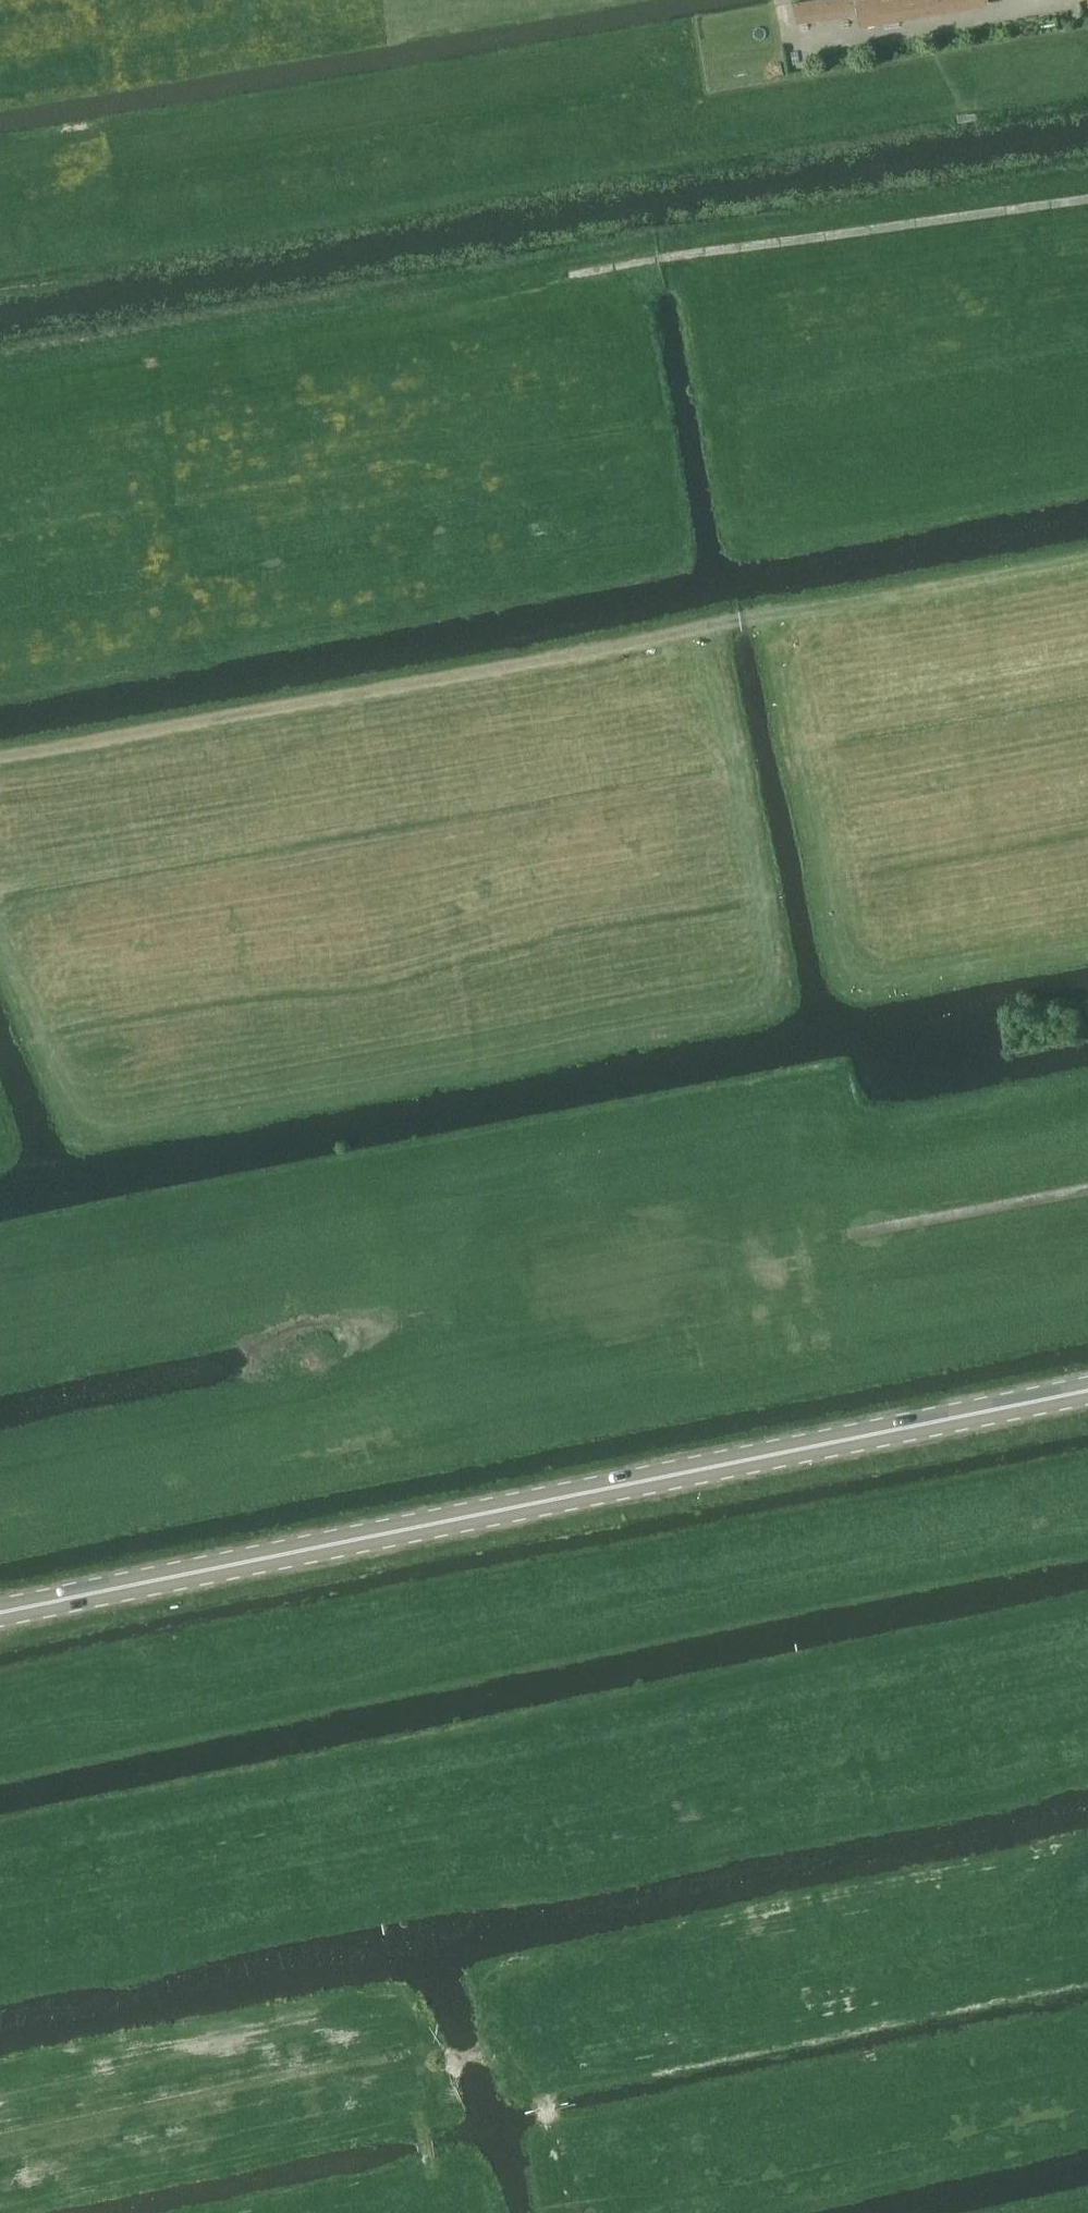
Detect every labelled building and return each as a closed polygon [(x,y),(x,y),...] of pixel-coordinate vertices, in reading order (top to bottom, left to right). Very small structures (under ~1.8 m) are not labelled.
[(791,3),(795,25),(855,15),(857,26),(964,7),(963,0),(811,0),(791,3)]
